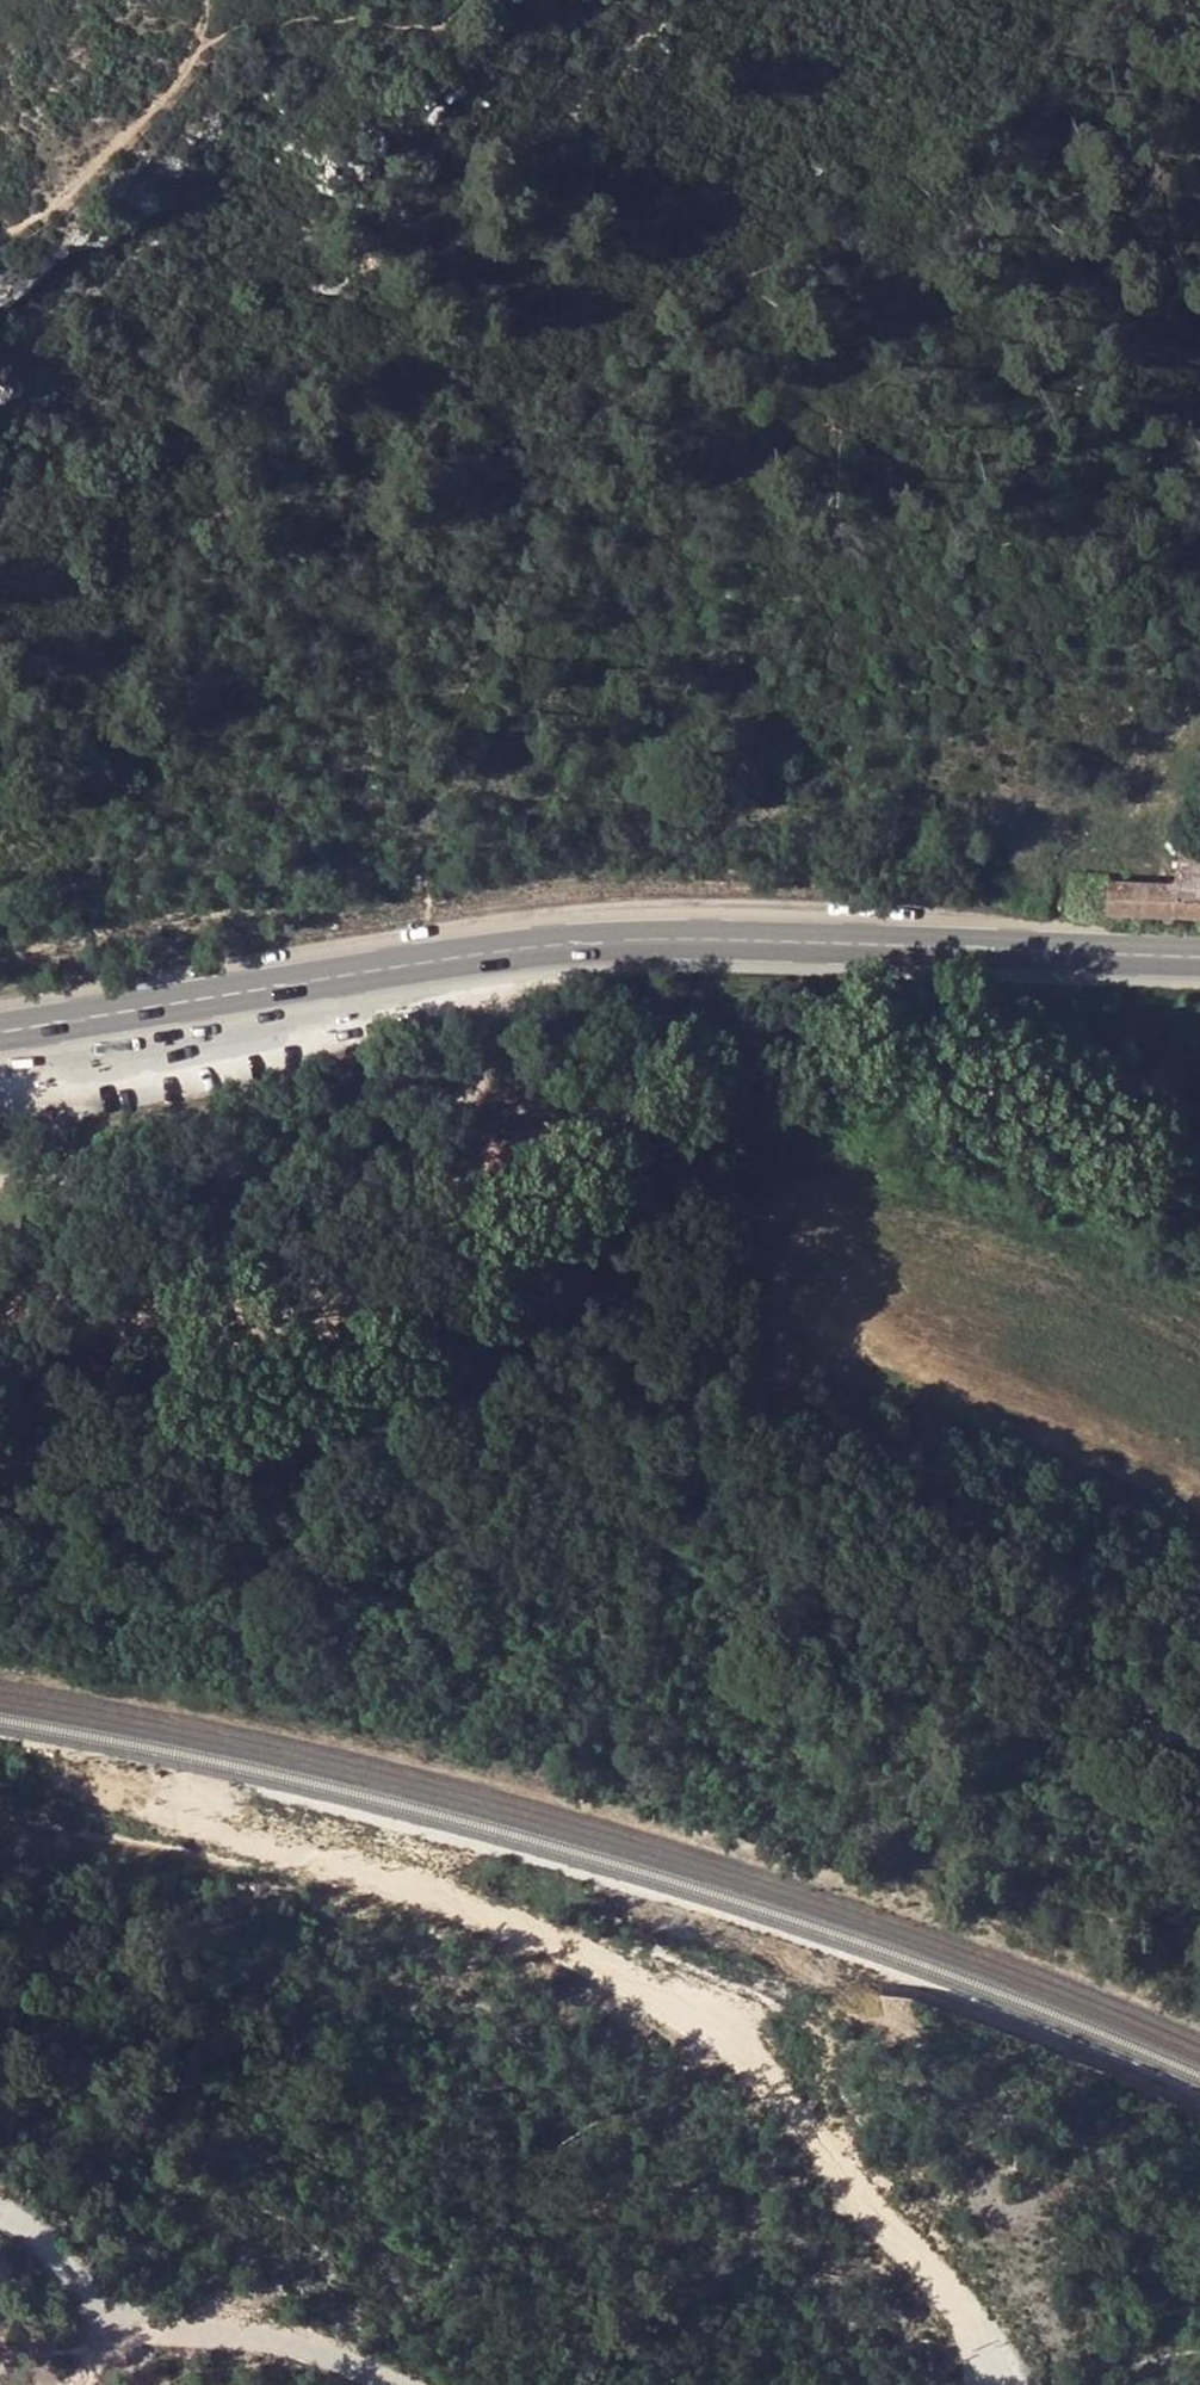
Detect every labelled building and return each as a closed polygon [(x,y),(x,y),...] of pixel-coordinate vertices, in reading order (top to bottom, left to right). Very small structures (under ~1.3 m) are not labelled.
[(1120,887),(1118,905),(1116,923),(1199,928),(1199,893),(1120,887)]
